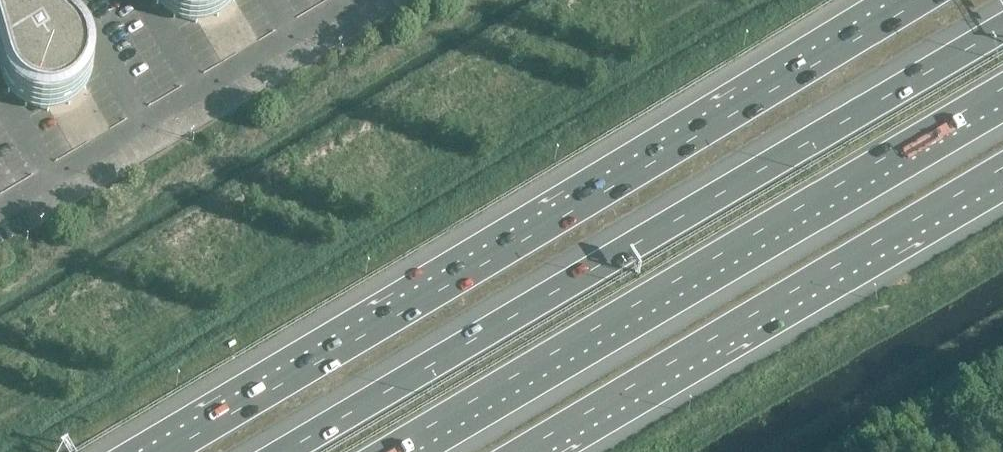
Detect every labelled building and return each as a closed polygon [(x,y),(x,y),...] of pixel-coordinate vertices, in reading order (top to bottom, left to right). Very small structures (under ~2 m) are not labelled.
[(1,78),(1,81),(3,85),(4,87),(6,90),(7,92),(9,95),(13,99),(16,102),(20,105),(24,107),(26,108),(30,110),(32,110),(36,111),(40,112),(45,112),(48,112),(52,112),(56,111),(60,110),(63,109),(66,107),(70,106),(72,105),(75,102),(78,99),(81,96),(83,93),(86,90),(88,86),(89,83),(90,79),(92,75),(92,71),(92,67),(92,63),(92,60),(91,55),(91,53),(90,50),(89,47),(87,44),(86,41),(84,39),(82,37),(81,35),(78,32),(46,0),(0,0),(0,76),(1,78)] [(154,1),(155,3),(158,7),(160,10),(162,11),(164,13),(168,16),(171,18),(175,20),(178,21),(182,22),(186,23),(189,24),(192,24),(198,24),(201,23),(206,23),(209,21),(213,20),(218,17),(221,16),(224,13),(228,10),(230,7),(233,4),(234,2),(235,0),(153,0),(154,1)]
